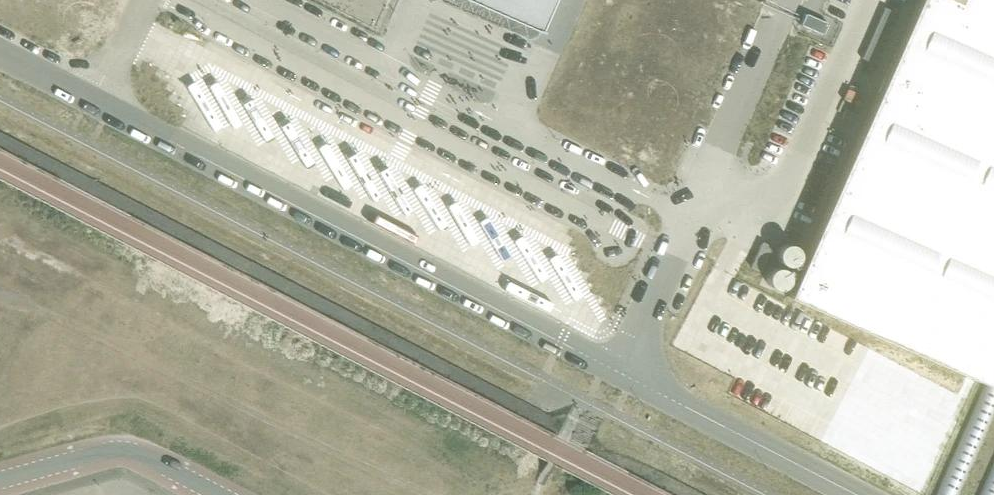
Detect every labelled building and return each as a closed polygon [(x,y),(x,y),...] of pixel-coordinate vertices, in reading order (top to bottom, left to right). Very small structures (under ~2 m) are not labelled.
[(540,31),(540,30),(538,29),(551,0),(469,0),(474,2),(540,31)] [(786,296),(877,336),(976,380),(984,383),(993,388),(993,0),(916,0),(786,296)] [(801,22),(823,32),(827,23),(805,13),(801,22)] [(751,267),(760,271),(771,246),(762,242),(751,267)] [(934,494),(958,494),(993,412),(993,388),(984,383),(934,494)] [(978,494),(993,494),(993,459),(978,494)]
